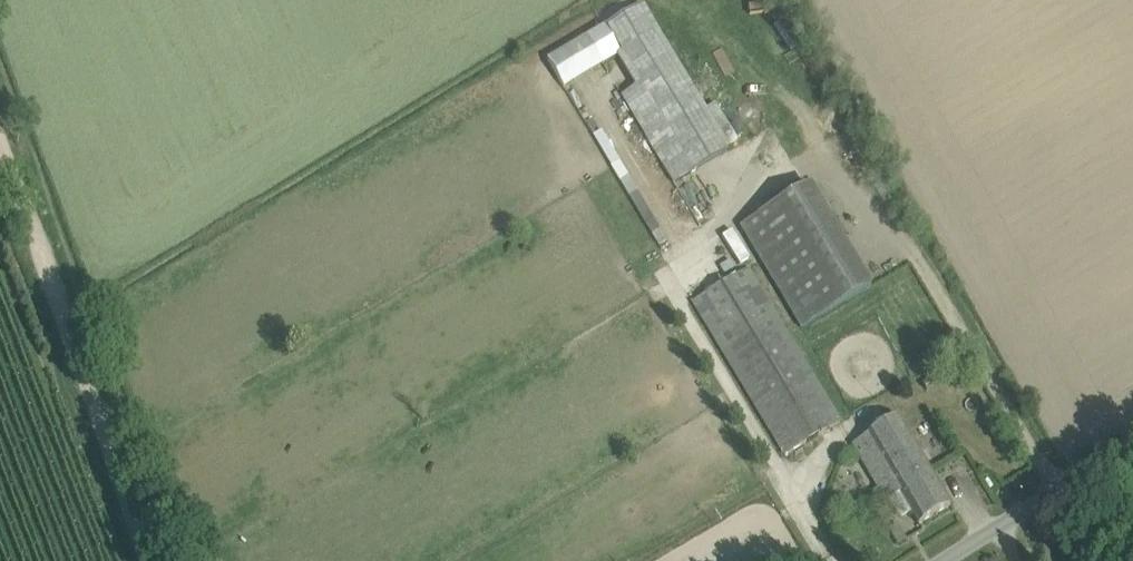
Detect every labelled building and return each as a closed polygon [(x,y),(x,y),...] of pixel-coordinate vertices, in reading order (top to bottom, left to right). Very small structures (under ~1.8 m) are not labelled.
[(641,85),(638,87),(690,173),(726,151),(674,66),(641,85)] [(741,227),(803,330),(872,289),(810,186),(741,227)] [(692,303),(785,456),(840,423),(748,269),(692,303)] [(887,501),(900,493),(919,525),(951,506),(898,418),(853,445),(887,501)]
